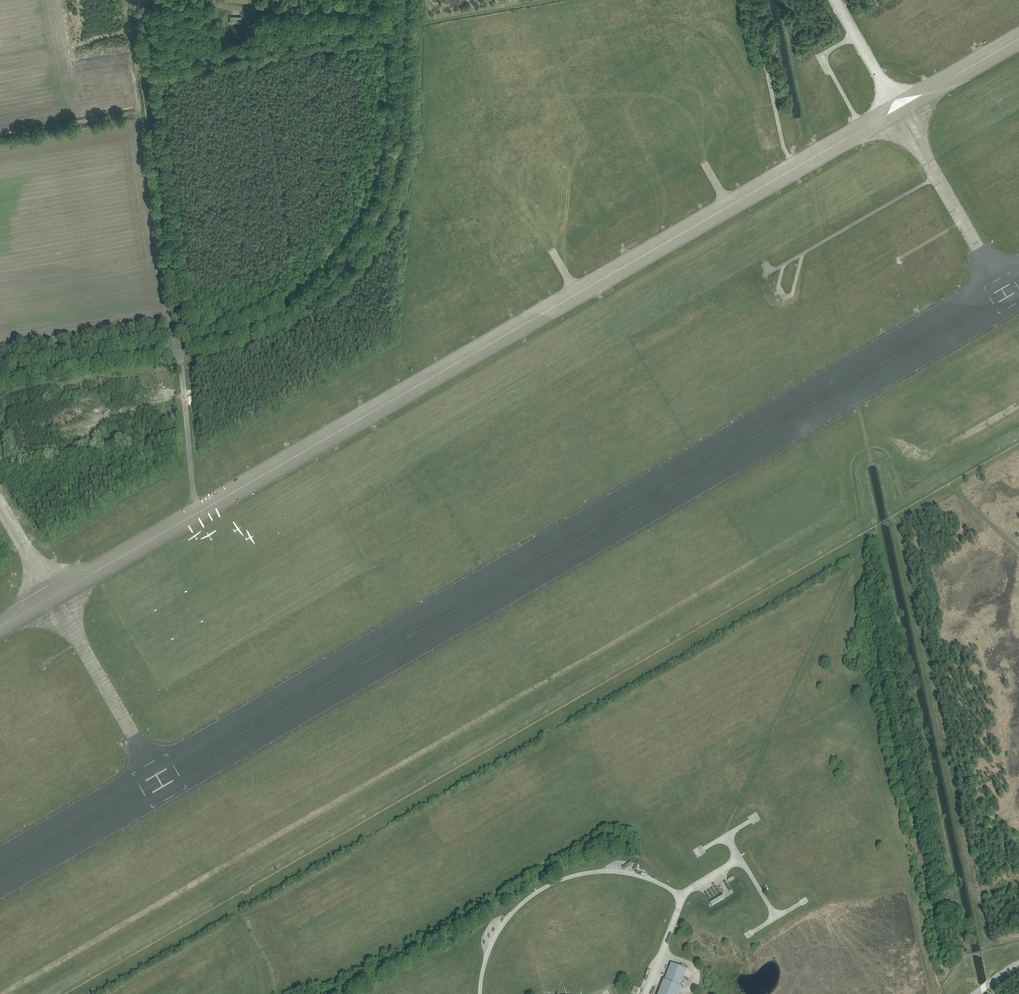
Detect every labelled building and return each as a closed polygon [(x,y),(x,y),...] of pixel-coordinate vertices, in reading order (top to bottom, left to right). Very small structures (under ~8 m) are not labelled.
[(681,986),(680,986),(686,969),(673,964),(666,981),(665,980),(660,993),(678,993),(681,986)]
